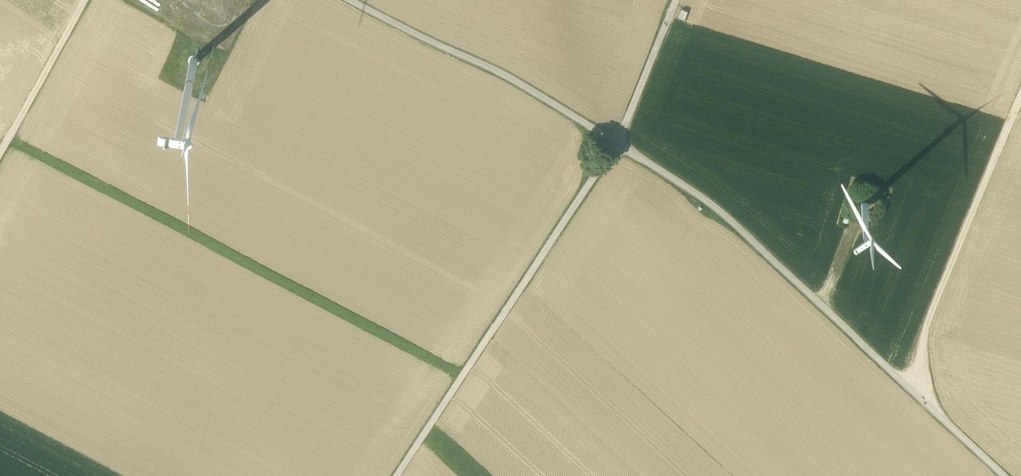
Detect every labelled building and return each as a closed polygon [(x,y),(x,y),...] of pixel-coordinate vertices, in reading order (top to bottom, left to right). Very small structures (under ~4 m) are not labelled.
[(683,18),(686,10),(680,8),(677,16),(683,18)]
